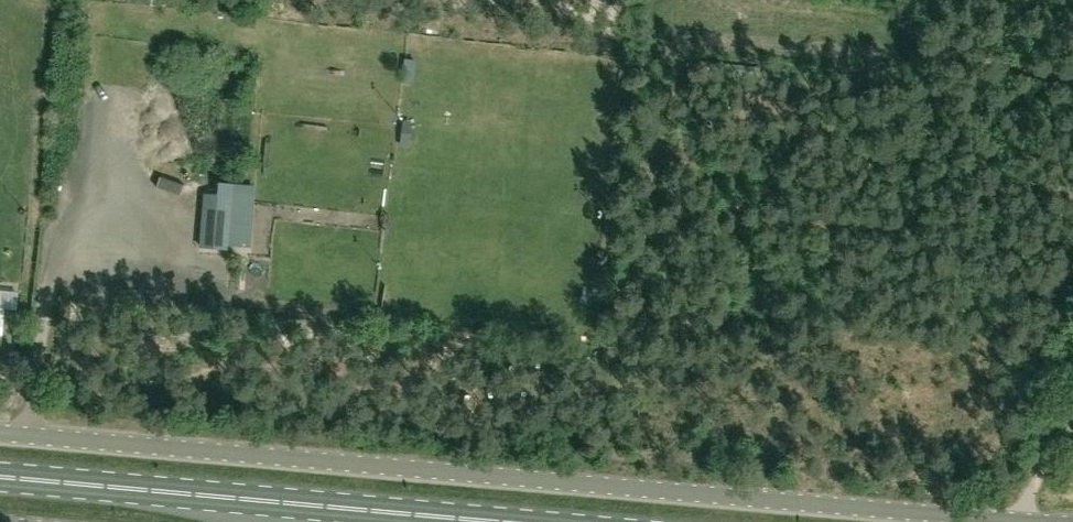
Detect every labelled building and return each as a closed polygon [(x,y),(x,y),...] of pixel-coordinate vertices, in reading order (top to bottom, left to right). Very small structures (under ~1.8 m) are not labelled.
[(228,250),(232,197),(205,195),(200,248),(228,250)]
